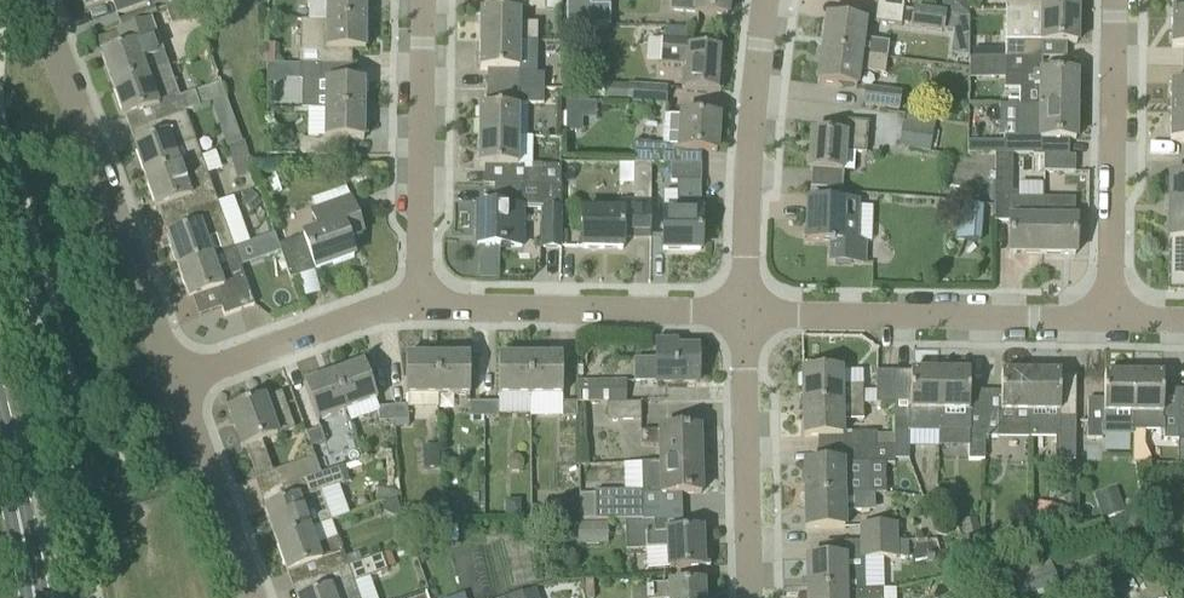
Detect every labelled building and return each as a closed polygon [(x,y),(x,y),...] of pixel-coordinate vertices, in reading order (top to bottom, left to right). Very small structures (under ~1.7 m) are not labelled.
[(85,11),(110,3),(115,18),(147,6),(144,0),(81,0),(85,11)] [(308,22),(366,22),(366,0),(316,0),(316,7),(308,7),(308,22)] [(520,8),(562,9),(562,0),(521,0),(520,8)] [(611,7),(591,7),(591,0),(566,0),(566,26),(611,26),(611,7)] [(670,12),(727,17),(729,0),(671,0),(670,12)] [(877,6),(904,8),(905,0),(878,0),(877,6)] [(1078,0),(1006,0),(1006,9),(1078,11),(1078,0)] [(1173,20),(1183,20),(1183,0),(1173,0),(1173,20)] [(902,26),(904,8),(877,6),(875,23),(902,26)] [(946,14),(914,9),(911,29),(943,34),(946,14)] [(1006,9),(1006,57),(1037,58),(1037,43),(1077,44),(1078,11),(1006,9)] [(481,12),(481,41),(537,41),(538,24),(520,24),(520,13),(481,12)] [(827,18),(823,49),(888,58),(889,44),(863,41),(865,23),(827,18)] [(1173,20),(1172,48),(1183,48),(1183,20),(1173,20)] [(163,55),(164,55),(152,21),(122,32),(128,47),(101,56),(113,89),(164,70),(158,54),(162,53),(163,55)] [(302,22),(301,66),(352,67),(352,66),(347,66),(347,52),(365,52),(366,22),(308,22),(302,22)] [(687,29),(667,27),(666,37),(686,38),(687,29)] [(681,89),(721,93),(724,51),(688,48),(689,38),(686,38),(666,37),(663,37),(661,63),(683,65),(681,89)] [(487,90),(519,90),(545,91),(545,75),(519,75),(519,69),(528,69),(534,64),(534,43),(537,43),(537,41),(481,41),(480,71),(487,71),(487,90)] [(857,88),(859,72),(885,75),(888,58),(823,49),(819,83),(857,88)] [(1037,74),(1037,58),(1006,57),(970,58),(970,79),(1005,80),(1005,74),(1037,74)] [(314,111),(325,111),(364,111),(365,82),(347,82),(347,67),(352,68),(352,67),(301,66),(301,81),(314,81),(314,111)] [(149,110),(154,125),(186,113),(185,113),(226,98),(221,84),(194,93),(180,98),(169,68),(164,70),(113,89),(124,119),(149,110)] [(1082,88),(1077,88),(1077,75),(1037,74),(1005,74),(1005,80),(1005,89),(1020,89),(1020,106),(1076,108),(1076,105),(1082,105),(1082,88)] [(1172,84),(1171,114),(1183,114),(1183,84),(1172,84)] [(668,89),(629,86),(605,85),(604,101),(667,106),(668,89)] [(862,107),(899,111),(902,93),(865,88),(862,107)] [(544,105),(545,91),(519,90),(487,90),(487,108),(518,108),(519,105),(544,105)] [(968,154),(995,155),(995,154),(1012,154),(1012,155),(1034,155),(1034,156),(1040,156),(1041,140),(1076,140),(1076,108),(1020,106),(1000,106),(999,137),(1005,137),(1005,150),(990,150),(990,146),(986,142),(968,142),(968,154)] [(480,108),(479,137),(518,138),(518,108),(487,108),(480,108)] [(299,155),(348,156),(348,155),(343,155),(343,141),(364,141),(364,111),(325,111),(325,139),(318,139),(318,141),(300,140),(299,155)] [(134,147),(145,179),(200,159),(194,143),(196,142),(186,113),(154,125),(159,138),(134,147)] [(1171,114),(1171,142),(1183,143),(1183,114),(1171,114)] [(671,164),(702,165),(702,152),(717,153),(719,119),(681,116),(681,118),(665,116),(663,146),(636,144),(635,163),(652,164),(671,165),(671,164)] [(899,146),(930,152),(936,121),(905,116),(899,146)] [(812,134),(810,170),(813,170),(811,189),(841,191),(845,152),(866,154),(868,124),(840,122),(839,136),(812,134)] [(522,186),(562,187),(562,167),(542,166),(542,171),(527,171),(517,171),(518,138),(479,137),(479,167),(491,167),(491,185),(522,186)] [(244,142),(228,147),(238,179),(253,175),(244,142)] [(1010,255),(1042,255),(1042,238),(1044,238),(1044,220),(1044,200),(1012,200),(1012,155),(1012,154),(995,154),(995,155),(995,222),(1010,222),(1010,255)] [(1076,157),(1044,156),(1044,173),(1075,174),(1076,157)] [(145,179),(156,210),(182,201),(187,217),(219,205),(208,175),(206,176),(200,159),(145,179)] [(635,163),(634,163),(633,203),(621,202),(621,211),(583,210),(582,249),(623,250),(623,237),(650,238),(652,164),(635,163)] [(671,164),(671,165),(671,183),(678,183),(677,215),(664,215),(663,251),(701,251),(702,165),(671,164)] [(1183,209),(1183,178),(1170,178),(1170,209),(1183,209)] [(1019,199),(1043,198),(1043,184),(1019,185),(1019,199)] [(517,210),(543,211),(543,248),(561,249),(562,187),(522,186),(497,186),(496,209),(478,208),(477,247),(521,248),(522,228),(517,228),(517,210)] [(234,249),(250,243),(235,196),(218,202),(234,249)] [(350,199),(313,212),(320,231),(304,237),(305,240),(279,249),(291,280),(354,258),(347,239),(363,234),(350,199)] [(859,239),(860,202),(808,202),(807,242),(832,243),(831,263),(864,264),(865,240),(859,239)] [(234,249),(219,205),(187,217),(191,229),(166,238),(178,270),(214,257),(214,256),(234,249)] [(981,243),(983,207),(959,205),(957,241),(981,243)] [(1170,209),(1169,240),(1172,240),(1183,240),(1183,209),(1170,209)] [(1076,221),(1044,220),(1044,238),(1042,238),(1042,255),(1076,256),(1076,221)] [(247,261),(278,257),(275,238),(245,242),(247,261)] [(1172,240),(1172,267),(1171,288),(1183,288),(1183,240),(1172,240)] [(254,306),(234,249),(214,256),(214,257),(178,270),(189,301),(215,291),(224,317),(254,306)] [(656,345),(656,360),(635,360),(635,383),(698,383),(698,350),(677,350),(677,345),(656,345)] [(406,357),(406,397),(438,397),(438,357),(406,357)] [(438,397),(470,397),(470,357),(438,357),(438,397)] [(530,397),(530,357),(499,357),(499,397),(530,397)] [(562,357),(530,357),(530,397),(562,397),(562,357)] [(334,375),(348,412),(377,402),(364,364),(334,375)] [(804,406),(863,405),(863,387),(841,387),(841,371),(803,372),(804,406)] [(894,405),(895,381),(894,381),(894,372),(876,373),(876,405),(894,405)] [(939,433),(939,432),(940,373),(911,372),(911,381),(895,381),(894,405),(894,438),(909,438),(909,433),(939,433)] [(940,373),(939,432),(939,431),(957,431),(957,412),(969,412),(970,373),(940,373)] [(1031,413),(1032,374),(1002,374),(1001,412),(1000,412),(1000,417),(985,417),(984,438),(999,438),(999,431),(1016,432),(1016,412),(1031,413)] [(1032,374),(1031,413),(1060,413),(1060,375),(1032,374)] [(304,386),(318,423),(348,412),(334,375),(304,386)] [(1105,413),(1134,414),(1134,376),(1105,375),(1104,400),(1088,400),(1088,424),(1088,439),(1102,439),(1103,428),(1104,428),(1105,413)] [(1179,440),(1180,391),(1163,391),(1163,376),(1134,376),(1134,414),(1132,464),(1146,464),(1146,433),(1164,433),(1164,440),(1179,440)] [(626,382),(577,383),(577,403),(577,404),(607,403),(617,403),(617,404),(627,404),(626,382)] [(262,442),(295,430),(282,394),(229,413),(242,449),(246,448),(262,442)] [(498,403),(484,404),(484,418),(499,418),(498,403)] [(577,418),(577,404),(577,403),(562,403),(562,418),(577,418)] [(641,404),(627,404),(617,404),(617,403),(607,403),(608,422),(642,421),(641,404)] [(484,418),(484,404),(469,404),(470,419),(484,418)] [(843,438),(843,449),(875,449),(875,433),(843,434),(842,422),(864,421),(863,405),(804,406),(804,439),(843,438)] [(394,425),(407,424),(406,409),(393,410),(394,425)] [(380,425),(394,425),(393,410),(379,411),(380,425)] [(984,461),(984,438),(985,417),(970,416),(969,460),(984,461)] [(1060,439),(1076,439),(1076,420),(1061,419),(1060,439)] [(326,443),(321,430),(307,435),(312,448),(326,443)] [(701,463),(700,430),(658,430),(658,432),(641,432),(641,446),(659,446),(660,463),(701,463)] [(805,464),(806,497),(871,496),(871,466),(894,465),(894,448),(875,449),(843,449),(843,464),(805,464)] [(279,472),(285,487),(321,476),(315,459),(279,472)] [(641,481),(642,493),(642,495),(661,495),(661,496),(701,495),(701,463),(660,463),(641,463),(641,481)] [(314,528),(330,522),(320,493),(344,484),(339,470),(321,476),(285,487),(290,502),(264,511),(275,542),(314,528)] [(625,522),(642,522),(642,495),(642,493),(595,492),(595,496),(581,496),(582,521),(625,520),(625,522)] [(845,529),(844,513),(875,512),(875,496),(871,496),(806,497),(806,530),(845,529)] [(1069,509),(1049,505),(1044,529),(1064,533),(1069,509)] [(710,550),(702,550),(702,531),(668,532),(668,534),(654,534),(654,521),(642,522),(625,522),(625,552),(668,551),(669,569),(710,567),(710,550)] [(578,525),(578,546),(608,544),(608,523),(578,525)] [(859,525),(860,543),(898,542),(898,525),(859,525)] [(320,546),(314,528),(275,542),(287,574),(312,565),(317,579),(348,568),(337,540),(320,546)] [(898,542),(860,543),(860,561),(898,560),(898,542)] [(353,584),(387,571),(387,570),(396,567),(391,552),(348,568),(317,579),(322,593),(308,597),(358,597),(353,584)] [(1022,597),(1059,584),(1049,558),(1012,571),(1022,597)] [(808,592),(865,591),(865,574),(846,574),(846,559),(807,559),(808,592)] [(647,597),(705,597),(704,583),(646,586),(647,587),(647,597)] [(647,587),(632,588),(633,597),(647,597),(647,587)]
